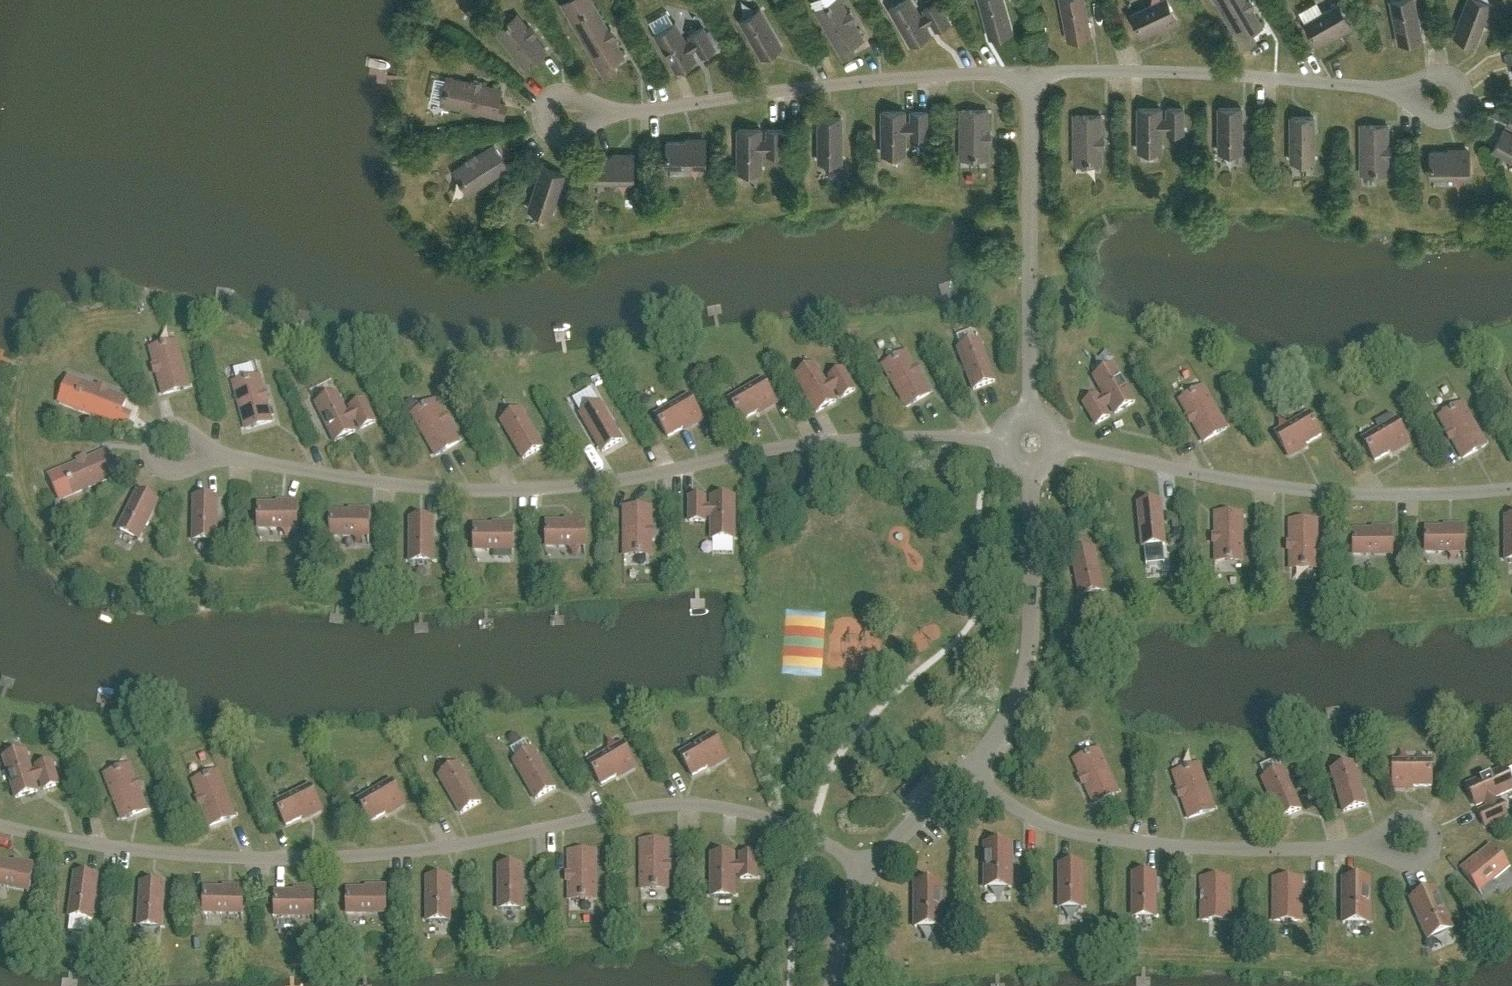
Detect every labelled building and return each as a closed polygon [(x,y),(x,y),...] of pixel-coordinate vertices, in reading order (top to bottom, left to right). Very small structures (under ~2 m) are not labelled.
[(816,10),(840,51),(863,38),(852,19),(855,17),(851,10),(848,12),(841,0),(833,0),(816,10)] [(938,0),(924,8),(927,12),(921,15),(912,0),(902,0),(890,7),(911,43),(931,32),(925,23),(931,20),(936,29),(950,21),(938,0)] [(1012,31),(1004,0),(980,0),(990,37),(1012,31)] [(1068,39),(1091,34),(1084,0),(1061,0),(1068,39)] [(1142,35),(1177,19),(1168,0),(1163,0),(1132,14),(1142,35)] [(1143,9),(1161,0),(1139,0),(1143,9)] [(1244,47),(1245,46),(1255,40),(1250,33),(1262,26),(1251,6),(1254,5),(1251,0),(1216,0),(1244,47)] [(1399,42),(1422,38),(1414,0),(1391,0),(1399,42)] [(1454,35),(1475,43),(1491,2),(1485,0),(1467,0),(1454,35)] [(609,30),(600,14),(594,3),(571,17),(605,76),(616,70),(612,63),(624,56),(613,36),(616,35),(612,28),(609,30)] [(1340,3),(1306,23),(1318,43),(1351,24),(1340,3)] [(740,19),(762,57),(782,45),(760,7),(740,19)] [(531,26),(529,28),(517,14),(496,30),(526,68),(547,51),(533,34),(536,32),(531,26)] [(656,33),(676,69),(696,58),(691,49),(697,46),(702,55),(715,47),(703,26),(690,34),(692,38),(687,41),(675,22),(656,33)] [(496,115),(502,88),(480,84),(481,81),(473,79),(473,82),(455,78),(449,104),(496,115)] [(1161,107),(1138,107),(1139,149),(1161,149),(1161,127),(1168,127),(1168,131),(1183,131),(1183,107),(1168,107),(1168,118),(1161,118),(1161,107)] [(1242,150),(1242,107),(1219,107),(1219,151),(1242,150)] [(961,157),(988,157),(988,139),(991,139),(991,132),(988,132),(988,109),(961,109),(961,157)] [(905,111),(882,111),(882,152),(905,152),(905,130),(912,130),(912,135),(927,134),(927,110),(912,110),(912,121),(905,121),(905,111)] [(1101,115),(1074,115),(1075,163),(1101,163),(1101,145),(1104,145),(1104,137),(1101,137),(1101,115)] [(1314,116),(1291,116),(1291,160),(1314,160),(1314,116)] [(842,117),(819,117),(819,160),(842,160),(842,117)] [(1388,125),(1361,125),(1361,173),(1388,172),(1388,155),(1391,155),(1391,147),(1388,147),(1388,125)] [(738,128),(739,170),(761,170),(761,148),(768,148),(768,152),(783,152),(783,128),(768,128),(768,139),(761,139),(761,128),(738,128)] [(1493,149),(1511,159),(1511,133),(1504,129),(1493,149)] [(706,140),(667,140),(667,164),(706,164),(706,140)] [(509,166),(495,144),(476,156),(474,153),(468,158),(469,160),(454,170),(469,192),(509,166)] [(1431,174),(1469,174),(1469,150),(1430,151),(1431,174)] [(634,155),(595,155),(595,179),(634,179),(634,155)] [(543,166),(529,208),(551,215),(564,173),(543,166)] [(176,342),(150,349),(155,367),(152,367),(154,375),(157,374),(163,396),(189,389),(176,342)] [(974,391),(995,383),(980,342),(958,350),(974,391)] [(906,353),(883,366),(907,408),(930,394),(919,375),(922,374),(918,367),(915,368),(906,353)] [(796,378),(817,414),(836,402),(831,393),(837,390),(842,399),(855,391),(843,370),(830,378),(832,382),(827,386),(815,366),(796,378)] [(1114,367),(1094,378),(1105,398),(1100,401),(1098,397),(1084,405),(1096,426),(1110,418),(1104,409),(1110,406),(1115,415),(1135,403),(1114,367)] [(259,377),(234,384),(246,430),(272,423),(266,401),(269,401),(267,393),(264,394),(259,377)] [(118,425),(127,399),(106,392),(107,389),(100,386),(99,389),(82,383),(73,408),(118,425)] [(731,402),(742,422),(776,403),(764,383),(731,402)] [(1203,387),(1180,401),(1189,416),(1186,418),(1190,425),(1193,423),(1204,442),(1227,429),(1203,387)] [(361,430),(375,423),(365,402),(351,409),(353,413),(347,416),(337,395),(317,405),(335,443),(356,433),(351,424),(357,421),(361,430)] [(690,399),(657,418),(668,439),(702,419),(690,399)] [(435,401),(412,415),(436,456),(459,443),(448,424),(451,422),(447,415),(444,417),(435,401)] [(581,415),(603,453),(622,442),(600,404),(581,415)] [(1486,446),(1462,404),(1439,418),(1448,433),(1445,435),(1449,442),(1452,440),(1463,459),(1486,446)] [(521,411),(502,422),(524,460),(543,449),(521,411)] [(1322,437),(1310,417),(1277,436),(1288,456),(1322,437)] [(1397,423),(1363,442),(1375,463),(1409,443),(1397,423)] [(73,495),(117,477),(107,452),(86,461),(85,458),(78,461),(79,464),(63,471),(73,495)] [(138,492),(119,531),(139,541),(159,502),(138,492)] [(194,498),(194,542),(217,542),(217,498),(194,498)] [(690,499),(690,523),(706,523),(706,518),(712,518),(712,540),(735,540),(735,499),(712,499),(712,509),(706,509),(705,499),(690,499)] [(1138,505),(1142,548),(1165,546),(1161,502),(1138,505)] [(297,505),(259,505),(259,528),(297,528),(297,505)] [(625,508),(625,556),(651,556),(651,538),(654,538),(654,530),(651,530),(651,508),(625,508)] [(369,513),(331,513),(331,536),(369,536),(369,513)] [(1216,562),(1242,562),(1242,514),(1215,514),(1216,536),(1213,536),(1213,544),(1216,544),(1216,562)] [(410,519),(410,563),(433,563),(433,519),(410,519)] [(1290,569),(1317,569),(1317,521),(1290,522),(1290,544),(1287,544),(1287,552),(1290,552),(1290,569)] [(585,523),(547,523),(547,546),(585,546),(585,523)] [(513,527),(475,527),(475,550),(513,550),(513,527)] [(1464,529),(1426,529),(1426,552),(1464,552),(1464,529)] [(1392,531),(1354,531),(1354,554),(1392,554),(1392,531)] [(1072,554),(1081,597),(1103,592),(1094,550),(1072,554)] [(794,614),(794,634),(833,635),(833,614),(794,614)] [(792,642),(792,665),(831,665),(831,643),(792,642)] [(693,777),(726,758),(715,738),(681,757),(693,777)] [(602,786),(635,767),(624,747),(590,766),(602,786)] [(1079,779),(1082,786),(1085,785),(1094,805),(1118,794),(1099,750),(1074,761),(1081,777),(1079,779)] [(556,789),(534,751),(514,763),(536,801),(556,789)] [(59,786),(52,763),(37,768),(39,772),(32,774),(26,752),(4,759),(16,799),(38,793),(35,783),(41,781),(44,791),(59,786)] [(1344,813),(1366,806),(1354,764),(1332,771),(1344,813)] [(461,815),(481,803),(459,765),(439,777),(461,815)] [(1176,792),(1179,799),(1182,798),(1189,819),(1215,811),(1199,765),(1174,774),(1179,791),(1176,792)] [(1393,788),(1432,788),(1432,765),(1393,765),(1393,788)] [(130,766),(105,776),(122,820),(147,811),(139,790),(142,789),(139,782),(136,783),(130,766)] [(1488,809),(1479,813),(1485,827),(1507,817),(1501,803),(1496,805),(1494,799),(1511,791),(1511,769),(1506,772),(1505,769),(1467,787),(1476,807),(1486,803),(1488,809)] [(1280,820),(1301,811),(1283,771),(1262,780),(1280,820)] [(202,806),(210,827),(235,817),(218,773),(193,782),(199,799),(197,800),(200,807),(202,806)] [(393,784),(359,803),(371,823),(404,804),(393,784)] [(311,789),(276,806),(287,827),(321,810),(311,789)] [(641,842),(641,890),(668,890),(668,872),(671,872),(671,864),(668,864),(668,842),(641,842)] [(1008,865),(1008,845),(985,845),(985,889),(1012,889),(1012,865),(1008,865)] [(1507,865),(1492,848),(1462,872),(1477,891),(1492,878),(1494,880),(1508,868),(1506,866),(1507,865)] [(569,900),(596,900),(596,852),(569,853),(569,875),(566,875),(566,883),(569,883),(569,900)] [(757,880),(757,856),(741,856),(741,866),(735,866),(735,856),(712,856),(712,898),(735,898),(735,875),(741,875),(741,880),(757,880)] [(0,862),(0,885),(30,891),(34,868),(0,862)] [(1060,865),(1060,909),(1083,909),(1083,865),(1060,865)] [(499,911),(522,910),(522,867),(499,867),(499,911)] [(75,875),(70,918),(92,921),(98,878),(75,875)] [(1133,875),(1133,918),(1156,918),(1156,875),(1133,875)] [(427,878),(427,922),(450,922),(450,878),(427,878)] [(1202,879),(1202,921),(1230,921),(1230,879),(1202,879)] [(1274,880),(1274,912),(1274,922),(1302,922),(1302,880),(1274,880)] [(1343,900),(1343,924),(1370,924),(1370,880),(1347,880),(1347,900),(1343,900)] [(142,884),(139,928),(161,929),(164,886),(142,884)] [(915,904),(915,928),(942,928),(942,884),(919,884),(919,904),(915,904)] [(205,889),(204,913),(243,914),(243,890),(205,889)] [(347,890),(347,913),(386,913),(386,890),(347,890)] [(1418,918),(1428,940),(1453,930),(1435,890),(1414,899),(1422,917),(1418,918)] [(275,893),(276,916),(314,916),(314,893),(275,893)]
